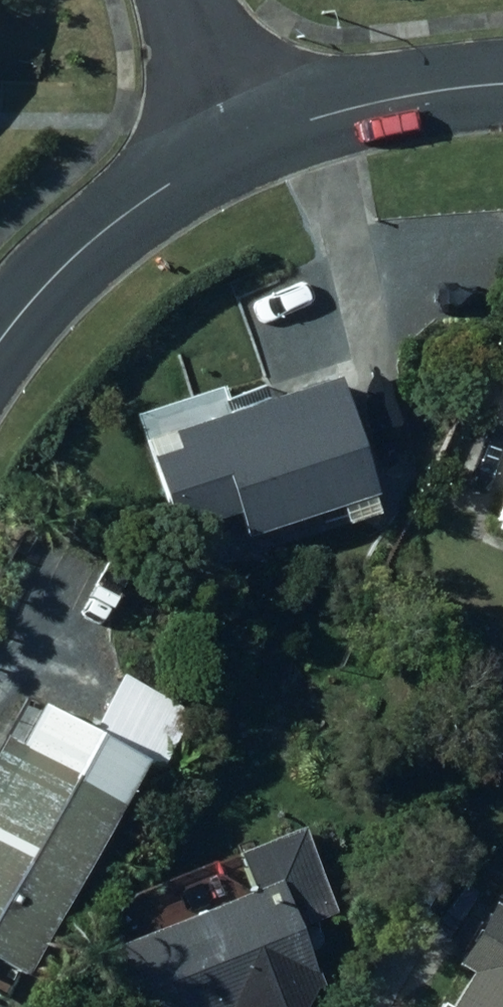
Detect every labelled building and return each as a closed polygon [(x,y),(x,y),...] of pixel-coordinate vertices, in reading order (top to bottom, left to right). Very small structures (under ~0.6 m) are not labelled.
[(169,449),(144,457),(169,533),(229,513),(237,538),(366,495),(326,376),(163,431),(169,449)] [(490,530),(502,534),(502,488),(490,530)] [(20,977),(133,759),(29,705),(9,743),(0,739),(0,967),(20,977)] [(247,895),(117,944),(140,1006),(299,1006),(309,989),(279,909),(319,894),(295,829),(231,853),(247,895)] [(445,965),(459,973),(439,1006),(502,1006),(502,920),(480,906),(445,965)]
